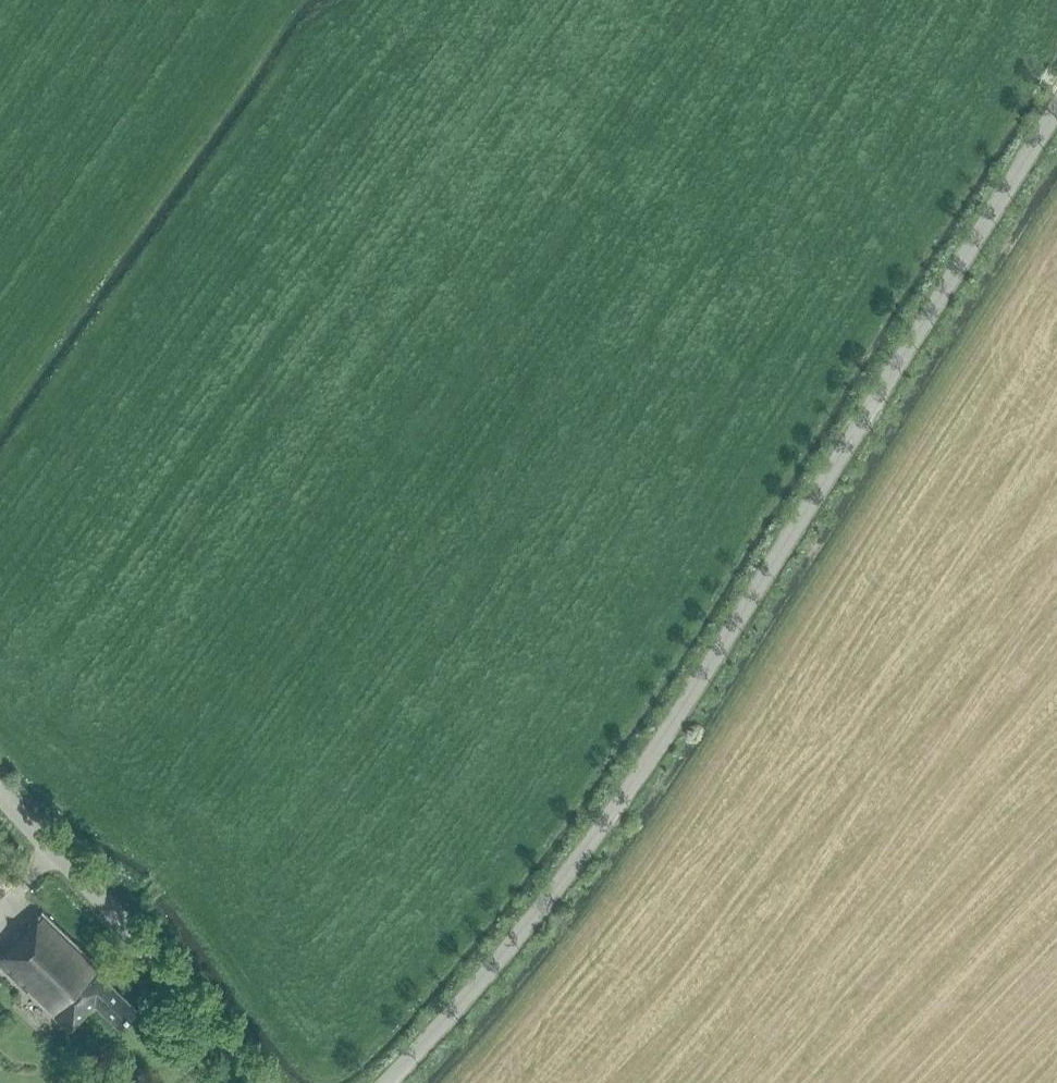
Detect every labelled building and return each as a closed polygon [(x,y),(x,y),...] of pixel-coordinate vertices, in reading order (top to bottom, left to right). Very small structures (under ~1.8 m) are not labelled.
[(42,912),(0,956),(0,966),(69,1032),(95,1005),(119,1028),(136,1010),(100,976),(104,972),(42,912)]
